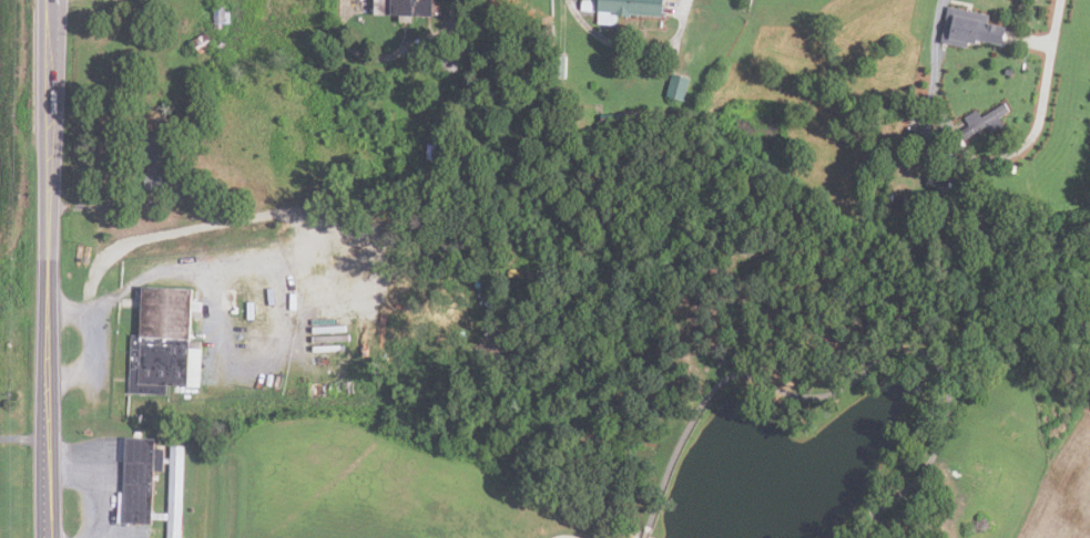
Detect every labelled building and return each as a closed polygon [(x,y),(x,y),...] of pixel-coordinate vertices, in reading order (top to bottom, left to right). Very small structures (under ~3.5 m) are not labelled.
[(433,0),(374,0),(374,14),(432,15),(433,0)] [(597,0),(583,0),(582,11),(597,12),(597,0)] [(598,17),(662,20),(664,0),(598,0),(598,17)] [(990,14),(948,6),(940,42),(967,46),(968,42),(977,44),(978,40),(1002,44),(1006,27),(988,23),(990,14)] [(225,23),(225,9),(214,9),(214,23),(225,23)] [(553,37),(553,25),(544,24),(544,37),(553,37)] [(213,46),(200,54),(192,40),(205,32),(213,46)] [(683,102),(690,77),(672,73),(665,96),(683,102)] [(1010,111),(1005,103),(981,117),(977,110),(965,117),(969,125),(956,133),(961,142),(987,126),(991,132),(1004,124),(999,117),(1010,111)] [(437,142),(427,141),(426,158),(436,158),(437,142)] [(918,199),(895,195),(894,207),(916,210),(918,199)] [(144,290),(142,339),(131,339),(129,394),(170,396),(171,389),(187,389),(192,292),(144,290)] [(123,436),(120,521),(150,523),(150,518),(150,511),(152,470),(160,470),(161,462),(161,456),(161,447),(151,447),(152,438),(123,436)] [(167,457),(161,456),(161,462),(167,462),(165,511),(150,511),(150,518),(165,519),(164,537),(178,537),(182,444),(169,444),(167,457)] [(124,526),(124,537),(152,537),(153,527),(124,526)]
